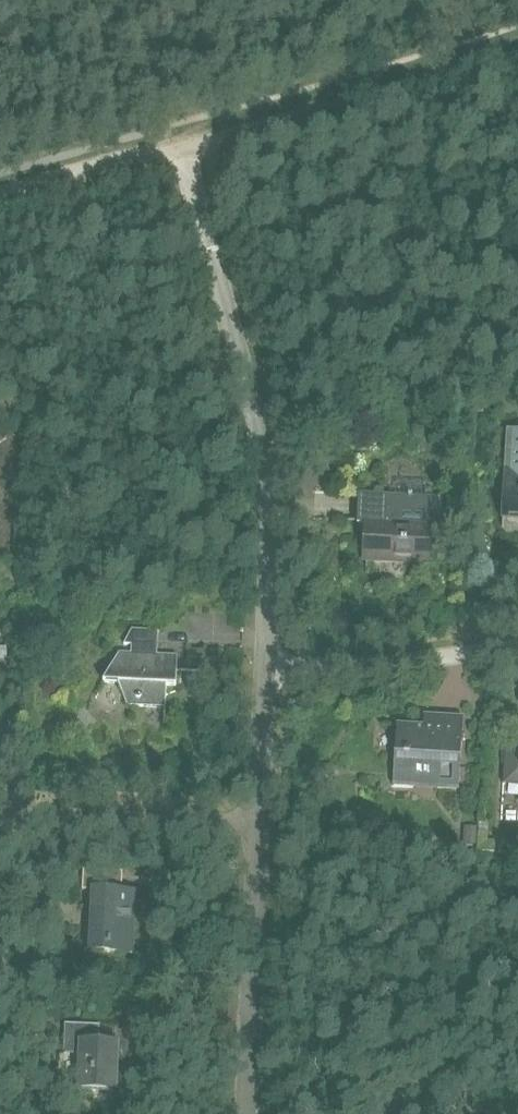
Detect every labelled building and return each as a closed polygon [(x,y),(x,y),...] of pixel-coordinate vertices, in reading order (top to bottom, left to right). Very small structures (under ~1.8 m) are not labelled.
[(510,449),(509,471),(504,471),(503,488),(504,488),(502,527),(503,527),(504,514),(517,515),(517,449),(510,449)] [(426,561),(428,526),(440,527),(442,496),(413,495),(413,494),(409,493),(409,495),(359,493),(357,523),(368,524),(367,558),(426,561)] [(119,653),(103,682),(117,683),(126,705),(165,707),(166,686),(175,686),(176,656),(156,655),(157,630),(132,629),(124,645),(131,645),(131,653),(119,653)] [(449,728),(397,724),(393,784),(414,786),(423,773),(439,774),(438,787),(459,788),(462,737),(449,736),(449,728)] [(505,744),(503,784),(517,785),(517,745),(505,744)] [(83,890),(98,891),(96,931),(91,931),(90,951),(128,953),(130,910),(133,910),(134,891),(121,891),(122,872),(84,870),(83,890)] [(100,1026),(66,1025),(65,1055),(81,1055),(80,1089),(116,1091),(118,1043),(99,1042),(100,1026)]
